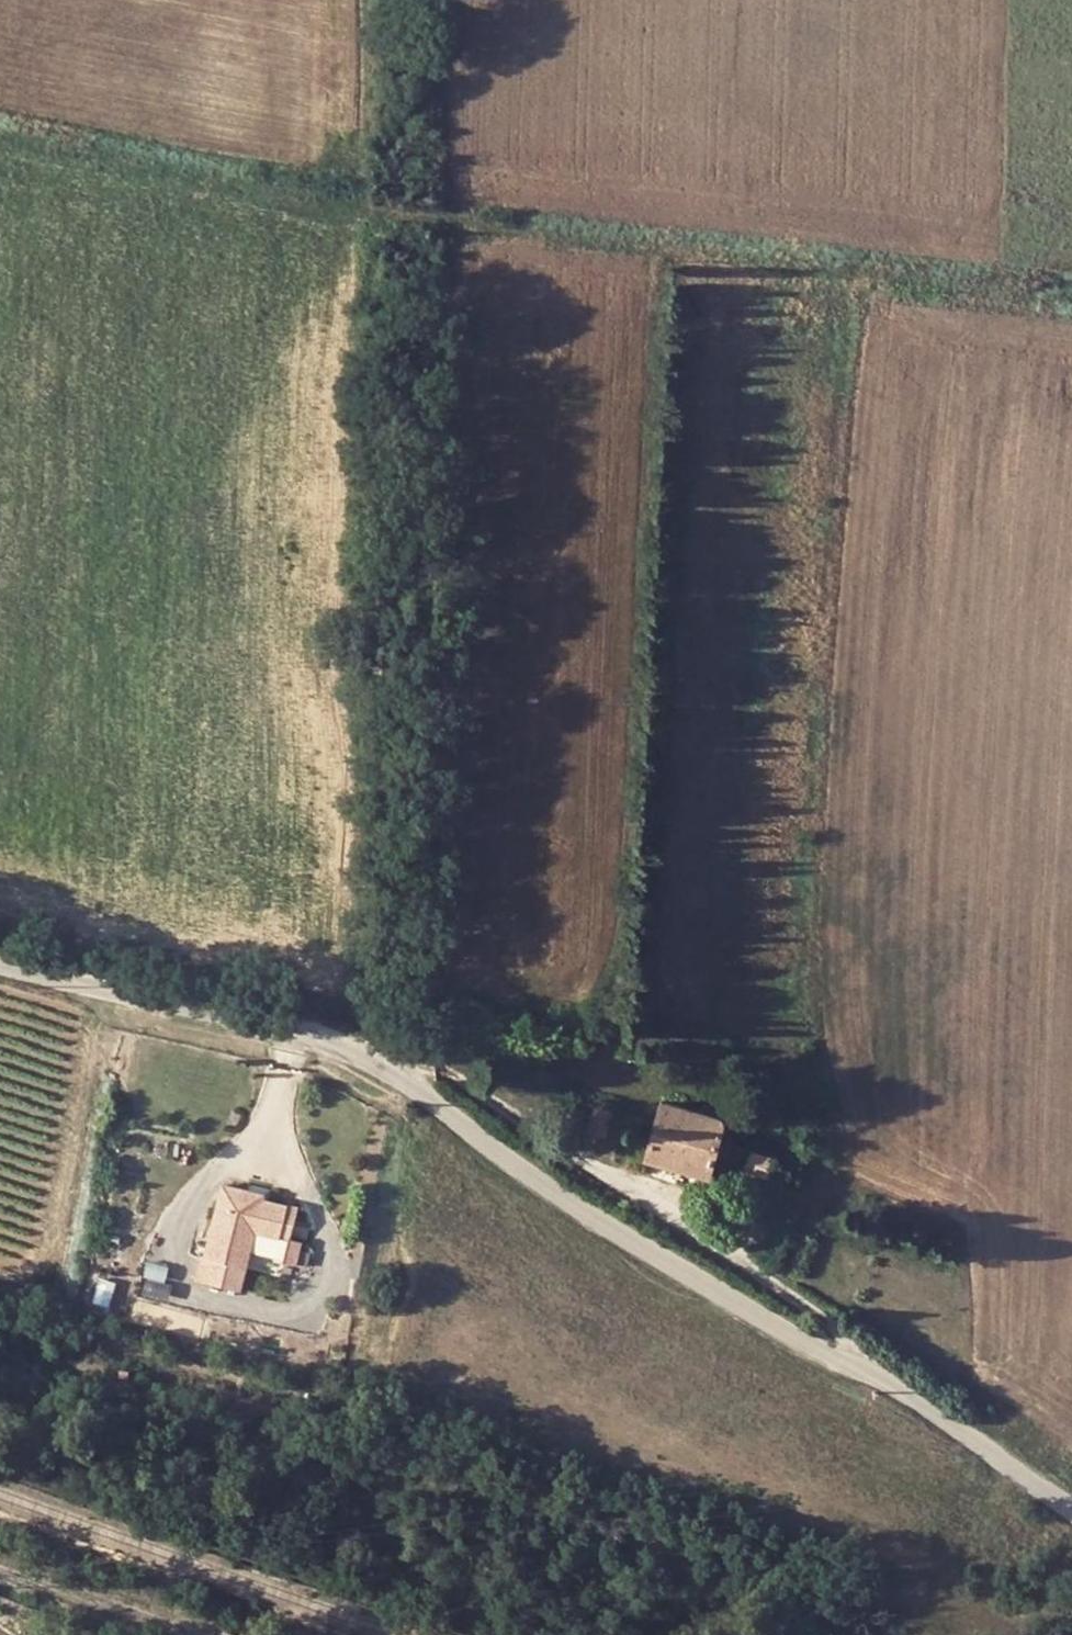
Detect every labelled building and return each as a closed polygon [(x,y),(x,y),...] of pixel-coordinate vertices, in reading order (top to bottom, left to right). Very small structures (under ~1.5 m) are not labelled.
[(705,1172),(721,1114),(660,1097),(644,1155),(705,1172)] [(593,1101),(584,1127),(603,1133),(612,1107),(593,1101)] [(751,1150),(746,1163),(766,1171),(771,1157),(751,1150)] [(296,1239),(304,1201),(221,1183),(201,1281),(246,1290),(253,1260),(299,1270),(305,1240),(296,1239)]
